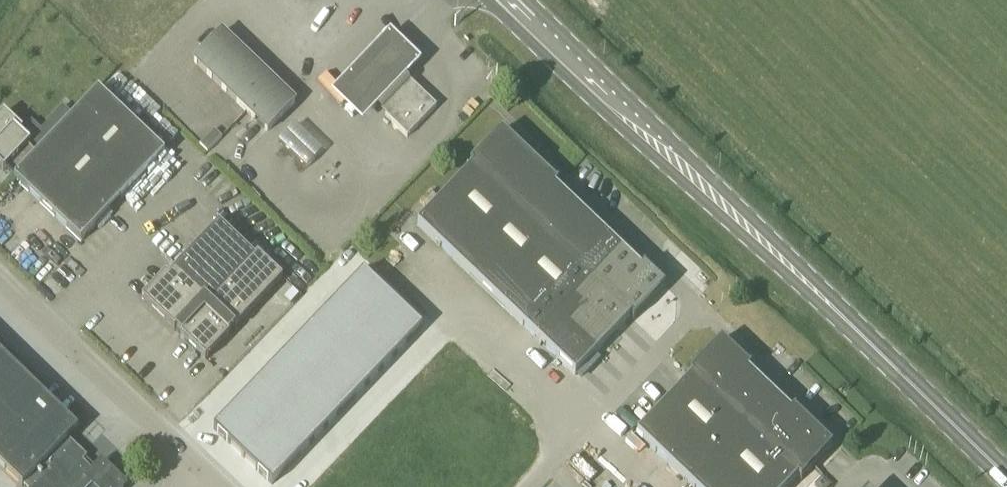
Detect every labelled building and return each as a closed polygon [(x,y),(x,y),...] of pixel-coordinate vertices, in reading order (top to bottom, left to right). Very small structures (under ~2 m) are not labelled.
[(267,132),(294,103),(221,33),(193,62),(267,132)] [(418,67),(388,39),(334,97),(364,125),(418,67)] [(407,137),(436,107),(414,86),(385,116),(407,137)] [(163,155),(97,91),(72,117),(60,130),(35,156),(26,148),(29,145),(19,135),(21,132),(2,114),(0,116),(0,171),(3,173),(5,170),(14,179),(13,180),(79,243),(163,155)] [(63,108),(50,121),(60,130),(72,117),(63,108)] [(207,154),(221,138),(213,131),(199,146),(207,154)] [(444,196),(416,226),(574,376),(629,318),(632,321),(664,287),(650,274),(647,277),(641,271),(643,268),(644,267),(643,266),(640,270),(554,188),(557,184),(556,183),(553,187),(536,172),(539,169),(538,167),(500,132),(469,165),(471,167),(444,196)] [(321,160),(294,133),(279,149),(306,175),(321,160)] [(254,260),(217,225),(167,278),(164,276),(141,301),(174,332),(175,331),(181,337),(179,338),(204,361),(228,336),(227,335),(232,330),(233,331),(281,280),(256,257),(254,260)] [(211,442),(256,486),(283,486),(422,334),(364,274),(211,442)] [(610,462),(635,486),(687,486),(689,486),(690,486),(788,486),(797,478),(800,480),(831,447),(810,426),(807,429),(791,414),(794,410),(793,409),(790,413),(747,372),(750,368),(749,367),(745,371),(739,364),(742,361),(720,341),(688,374),(691,377),(636,435),(610,462)] [(78,432),(41,396),(39,397),(0,359),(0,467),(20,486),(119,486),(123,483),(108,469),(99,479),(83,463),(87,459),(68,441),(78,432)]
